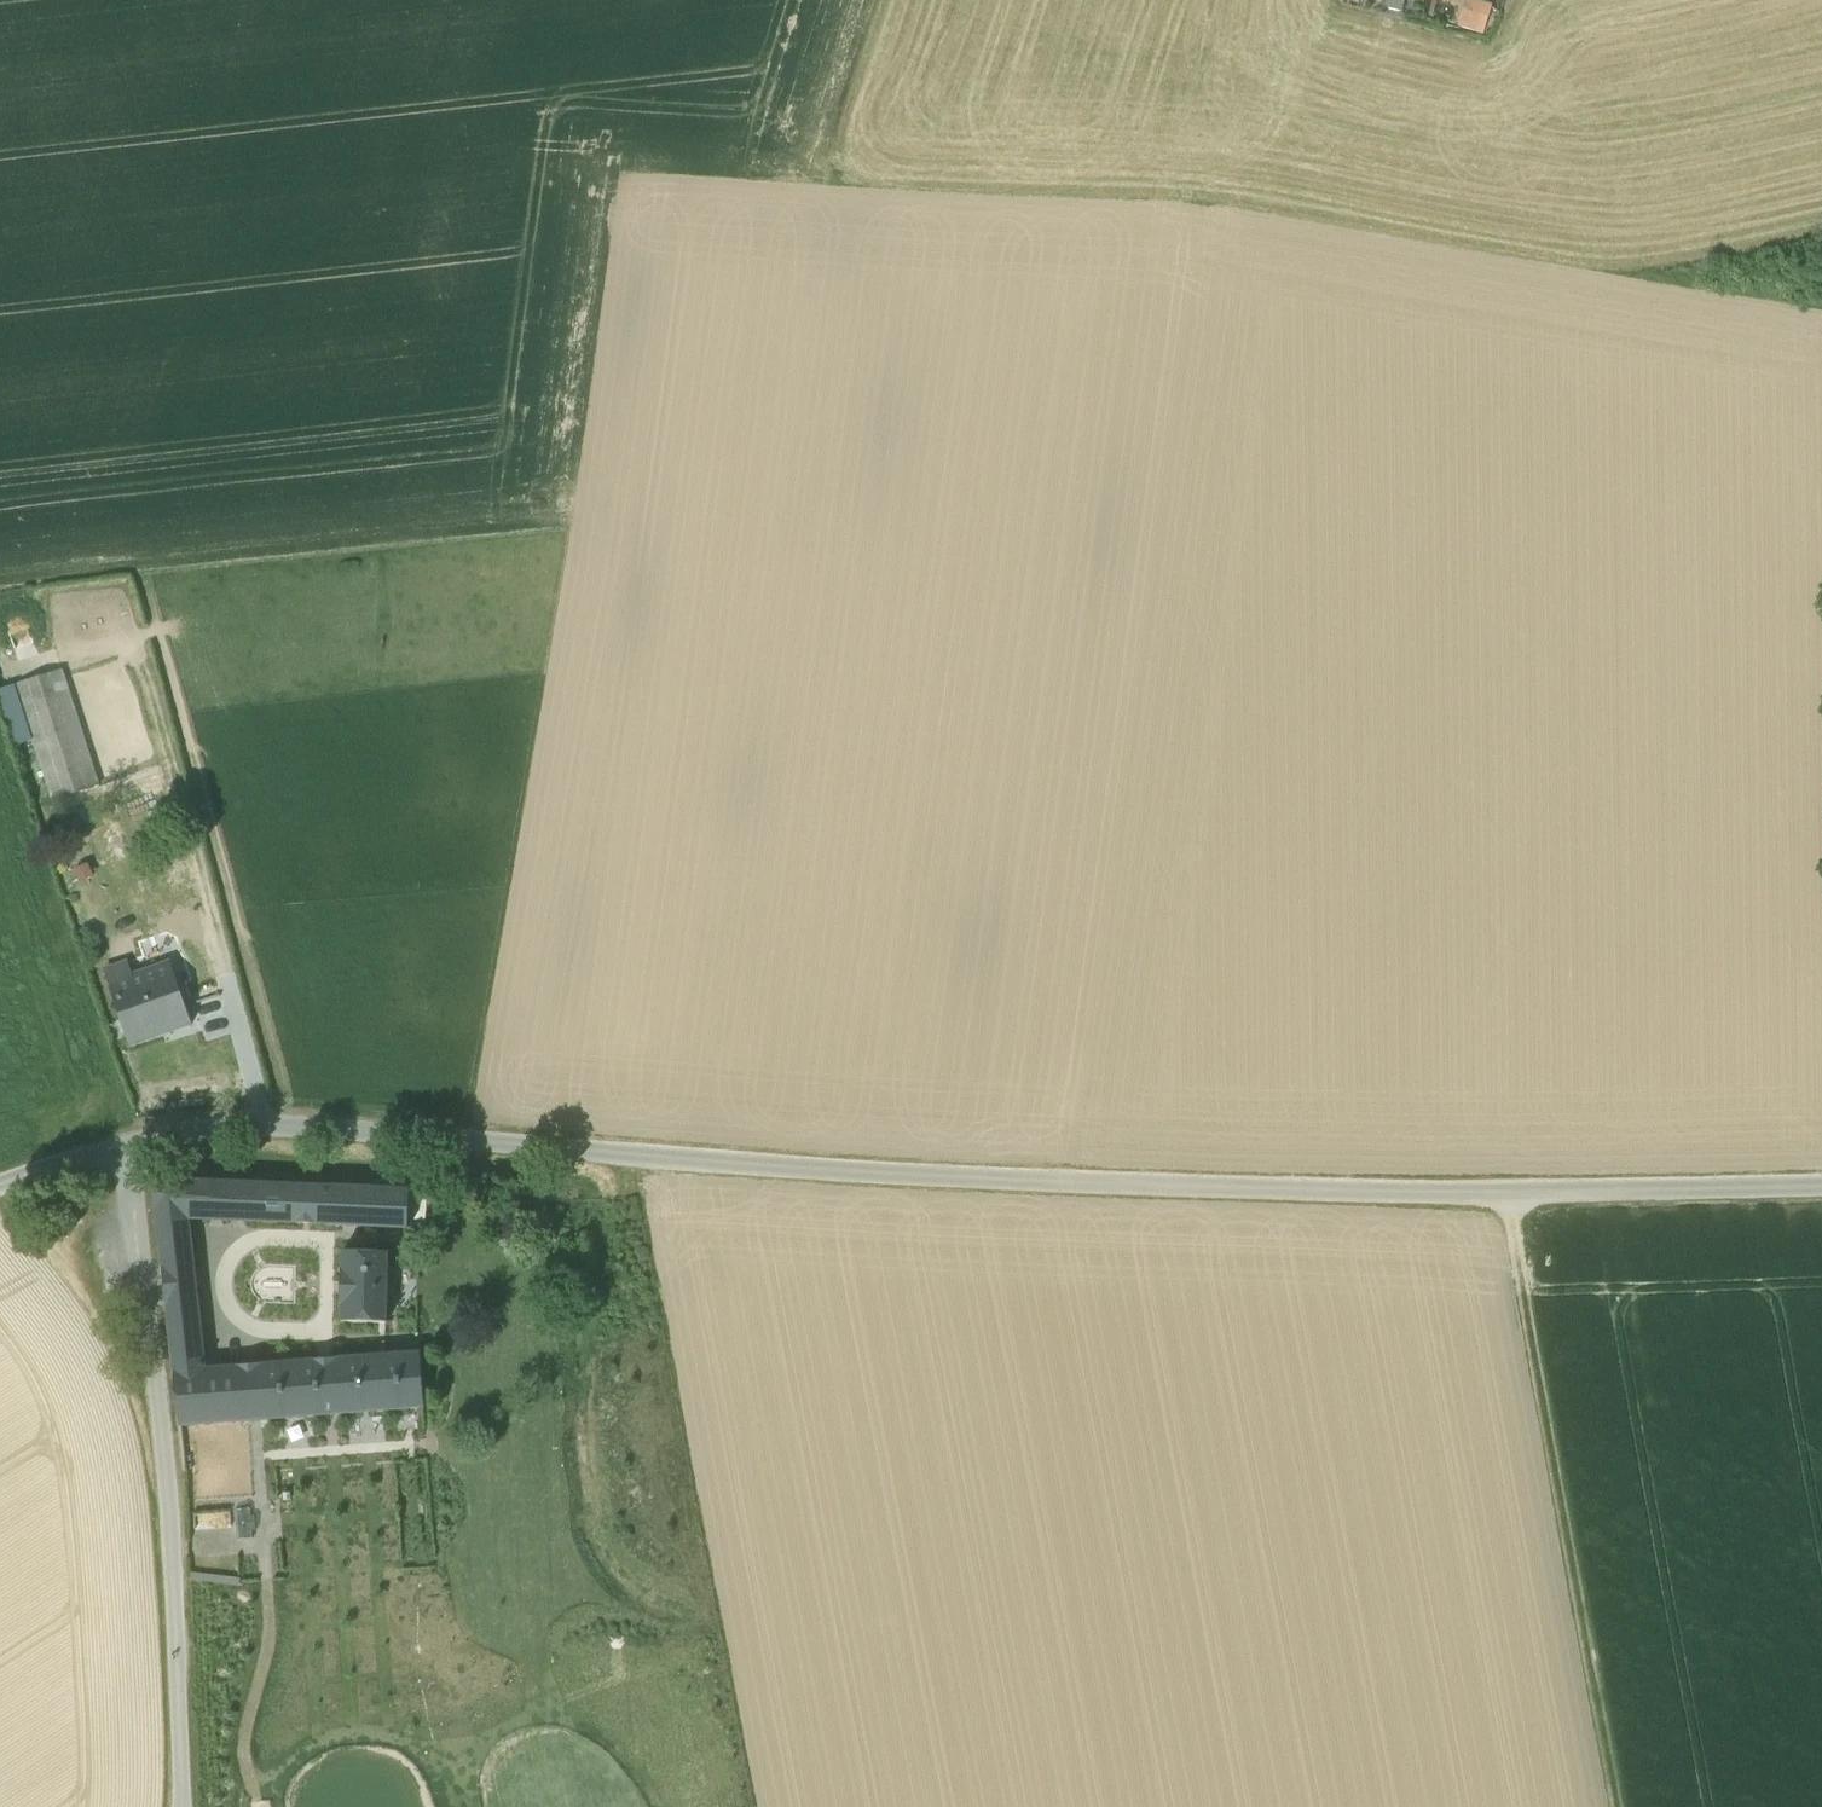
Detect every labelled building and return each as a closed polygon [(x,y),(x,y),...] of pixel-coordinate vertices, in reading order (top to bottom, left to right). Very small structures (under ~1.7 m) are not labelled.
[(1387,9),(1402,13),(1405,0),(1389,0),(1387,9)] [(1486,34),(1496,4),(1485,0),(1469,0),(1460,25),(1486,34)] [(35,741),(54,801),(100,786),(63,671),(16,686),(35,741)] [(35,741),(16,686),(0,690),(19,747),(35,741)] [(191,1026),(193,1026),(192,1024),(191,1024),(171,965),(172,965),(171,963),(169,963),(170,964),(133,977),(129,964),(108,970),(133,1044),(132,1044),(133,1046),(134,1046),(134,1045),(191,1026)] [(154,1180),(175,1373),(207,1369),(190,1220),(409,1229),(410,1190),(154,1180)] [(345,1323),(390,1324),(390,1254),(344,1252),(345,1323)] [(207,1369),(175,1373),(181,1427),(425,1409),(425,1402),(424,1386),(421,1353),(207,1369)]
